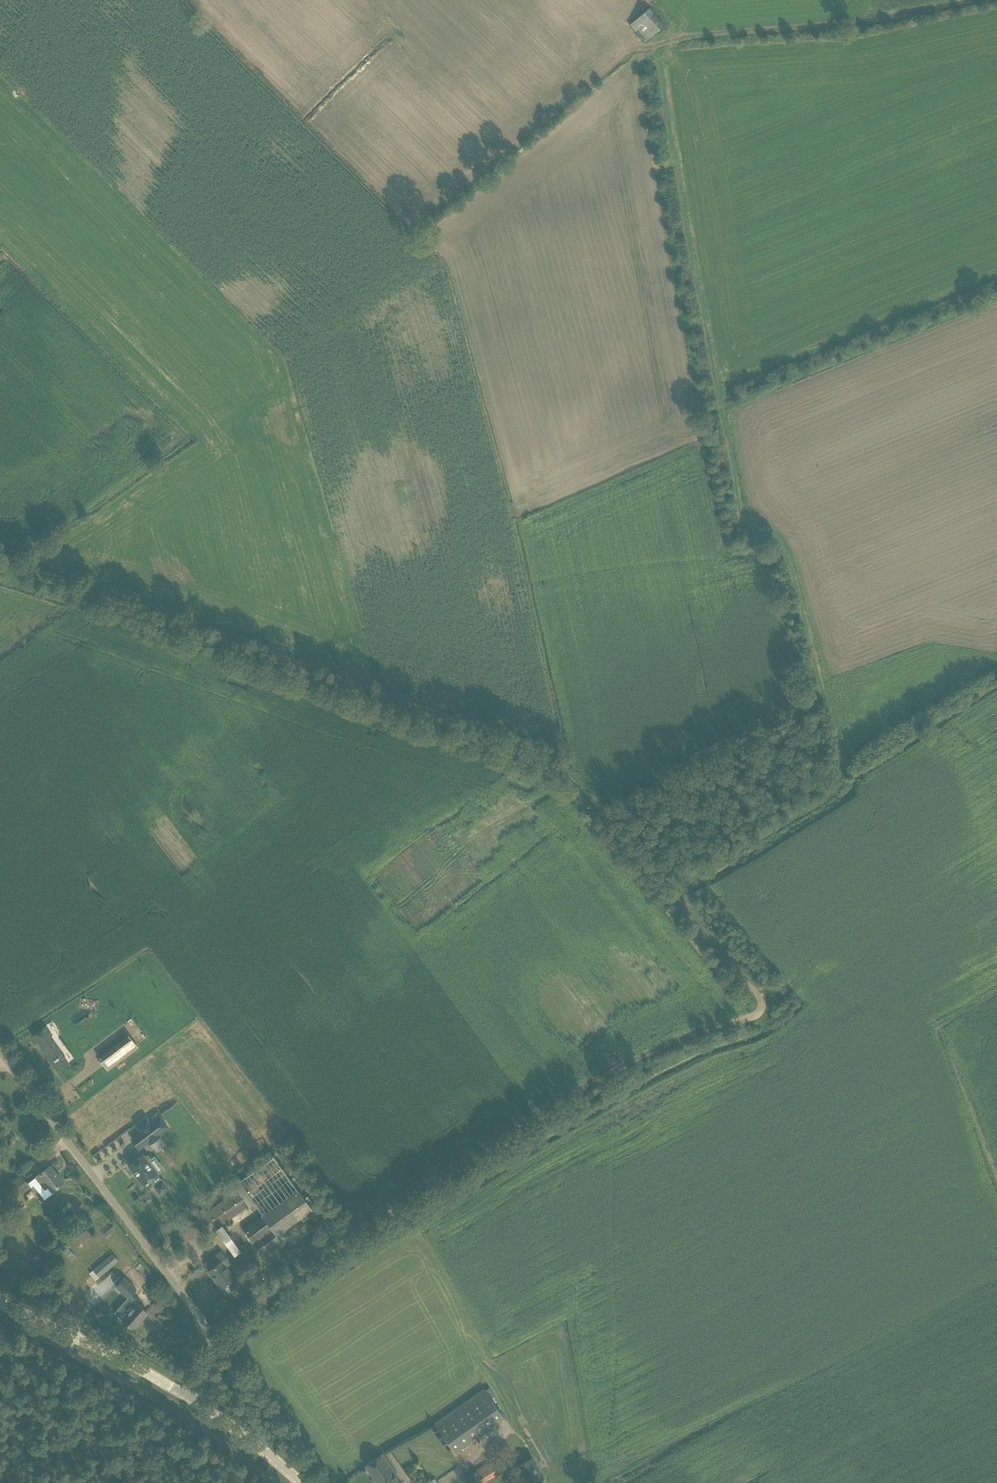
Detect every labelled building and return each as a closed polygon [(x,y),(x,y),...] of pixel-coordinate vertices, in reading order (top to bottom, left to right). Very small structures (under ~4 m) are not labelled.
[(630,24),(645,42),(664,25),(649,8),(630,24)] [(46,1026),(32,1036),(58,1070),(69,1062),(50,1037),(53,1035),(46,1026)] [(129,1035),(107,1051),(113,1059),(116,1064),(138,1049),(136,1045),(129,1035)] [(160,1136),(158,1134),(168,1127),(160,1117),(151,1124),(147,1119),(137,1127),(150,1144),(160,1136)] [(137,1175),(136,1176),(143,1185),(146,1183),(147,1184),(149,1182),(148,1182),(151,1180),(155,1186),(154,1187),(160,1196),(169,1189),(162,1179),(161,1180),(157,1175),(158,1174),(143,1154),(129,1165),(137,1175)] [(31,1181),(44,1198),(63,1182),(50,1165),(42,1172),(31,1181)] [(9,1203),(30,1187),(21,1174),(0,1189),(0,1192),(9,1203)] [(276,1236),(312,1210),(297,1189),(243,1229),(261,1254),(280,1241),(276,1236)] [(204,1236),(248,1205),(237,1190),(194,1221),(204,1236)] [(146,1203),(154,1199),(151,1192),(142,1196),(146,1203)] [(75,1249),(90,1235),(84,1229),(70,1242),(75,1249)] [(292,1245),(267,1263),(277,1276),(301,1257),(292,1245)] [(234,1277),(226,1267),(230,1264),(220,1251),(205,1263),(210,1270),(208,1271),(221,1288),(228,1283),(233,1289),(242,1282),(237,1275),(234,1277)] [(91,1268),(99,1277),(113,1265),(107,1258),(102,1262),(100,1260),(91,1268)] [(122,1280),(116,1287),(119,1289),(129,1298),(136,1289),(124,1278),(122,1280)] [(128,1313),(122,1320),(132,1329),(148,1312),(137,1303),(135,1301),(136,1300),(133,1297),(122,1308),(128,1313)] [(434,1424),(455,1453),(505,1418),(484,1389),(434,1424)] [(395,1475),(397,1474),(383,1453),(365,1466),(377,1482),(401,1482),(395,1475)] [(482,1482),(483,1482),(499,1473),(493,1463),(492,1460),(474,1471),(482,1482)]
